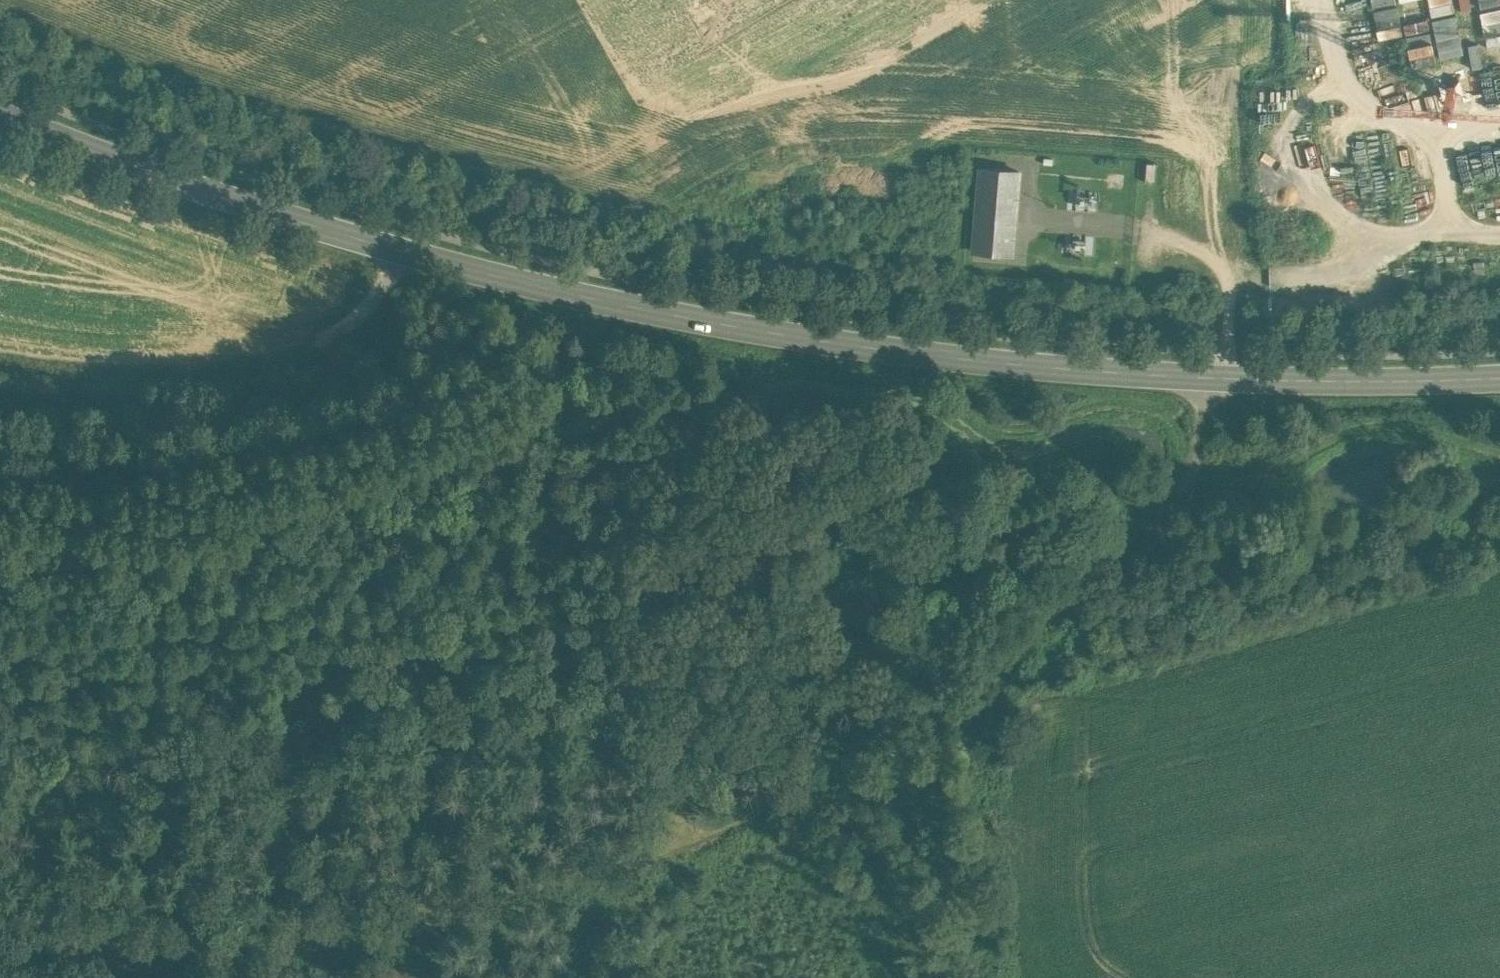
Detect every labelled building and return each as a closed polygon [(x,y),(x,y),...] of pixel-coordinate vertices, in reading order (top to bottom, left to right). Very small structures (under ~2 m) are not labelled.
[(1461,53),(1454,0),(1400,0),(1409,61),(1461,53)] [(1499,61),(1499,0),(1461,0),(1462,10),(1481,7),(1485,39),(1476,40),(1479,64),(1499,61)] [(1019,171),(982,168),(975,252),(1011,255),(1019,171)]
